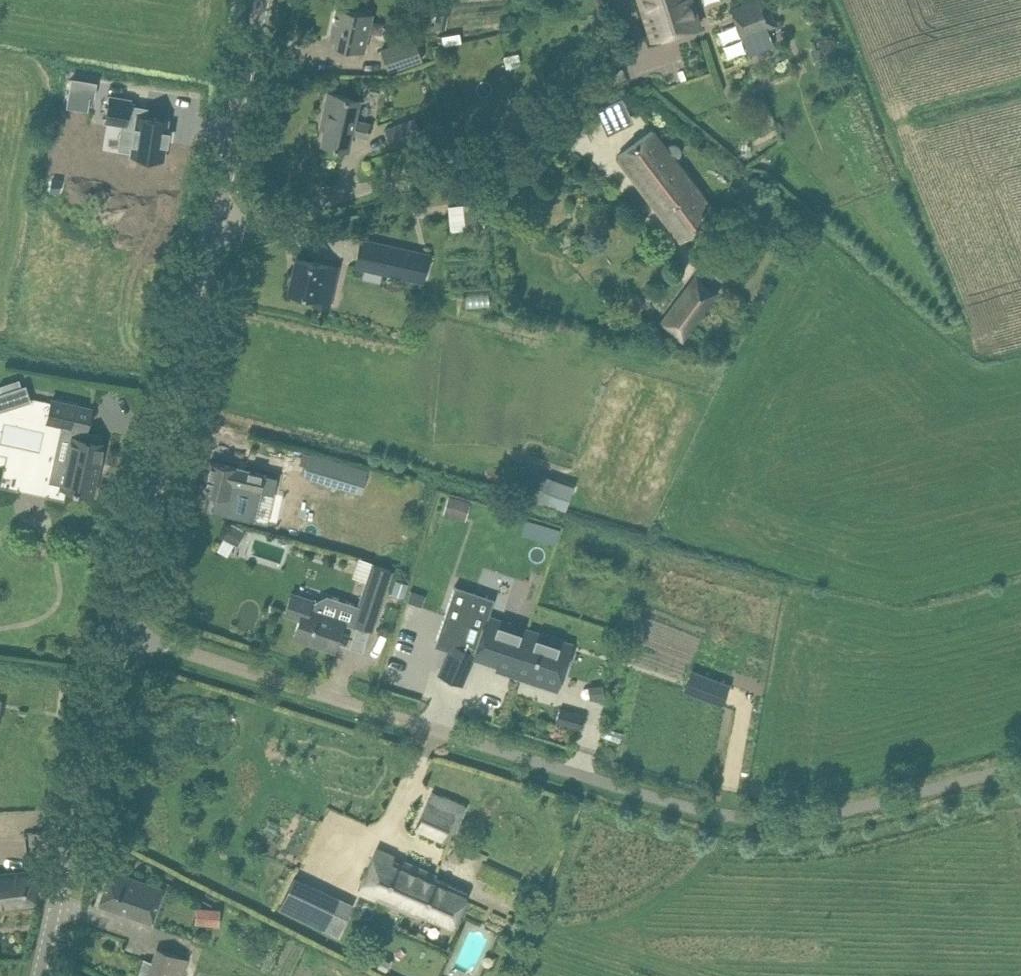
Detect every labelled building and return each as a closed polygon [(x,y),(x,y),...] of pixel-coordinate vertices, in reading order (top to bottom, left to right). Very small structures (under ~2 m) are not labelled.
[(699,24),(692,0),(641,0),(653,39),(699,24)] [(774,43),(767,28),(776,24),(765,0),(750,0),(730,8),(749,53),(774,43)] [(341,40),(339,46),(364,51),(372,12),(337,5),(329,38),(341,40)] [(415,37),(381,49),(388,70),(422,58),(415,37)] [(72,77),(67,106),(88,110),(90,96),(94,97),(97,81),(72,77)] [(368,136),(371,123),(354,119),(359,98),(329,91),(324,112),(329,113),(322,143),(347,148),(351,132),(368,136)] [(130,99),(110,96),(106,120),(124,123),(123,128),(136,130),(132,153),(163,158),(168,130),(165,130),(167,118),(145,115),(146,107),(129,105),(130,99)] [(385,128),(392,145),(421,134),(415,117),(385,128)] [(671,143),(664,147),(652,130),(618,155),(681,239),(715,213),(673,158),(680,154),(681,151),(680,147),(677,144),(675,143),(671,143)] [(482,203),(448,201),(447,226),(481,228),(482,203)] [(362,238),(356,266),(422,281),(429,254),(362,238)] [(338,267),(296,258),(289,290),(314,296),(313,303),(329,307),(338,267)] [(682,342),(720,291),(696,272),(657,323),(682,342)] [(25,385),(6,391),(10,405),(29,399),(25,385)] [(52,398),(47,421),(62,424),(75,427),(86,429),(91,407),(52,398)] [(54,458),(49,480),(62,483),(61,486),(73,489),(77,490),(78,490),(93,493),(93,489),(97,472),(98,471),(95,470),(97,463),(99,464),(99,463),(104,442),(98,441),(100,434),(86,431),(86,429),(75,427),(67,461),(54,458)] [(366,468),(310,452),(303,476),(341,487),(343,478),(362,483),(366,468)] [(210,460),(203,491),(215,494),(212,509),(252,518),(256,504),(259,489),(273,492),(276,476),(235,466),(230,465),(210,460)] [(515,492),(514,493),(535,501),(537,497),(563,508),(563,506),(571,487),(524,468),(516,489),(515,492)] [(447,493),(442,512),(464,518),(469,498),(447,493)] [(290,506),(262,500),(256,524),(295,533),(301,505),(290,503),(290,506)] [(525,517),(521,531),(555,541),(560,527),(525,517)] [(223,540),(251,546),(249,557),(283,565),(288,540),(226,527),(223,540)] [(373,630),(392,569),(371,561),(352,623),(373,630)] [(395,580),(391,594),(404,597),(408,584),(395,580)] [(454,588),(435,644),(449,649),(450,648),(452,643),(462,648),(474,653),(475,650),(499,658),(497,666),(496,668),(558,688),(564,669),(572,645),(486,616),(492,601),(454,588)] [(300,617),(294,635),(335,649),(344,620),(309,608),(312,600),(291,593),(285,612),(300,617)] [(449,649),(439,673),(462,683),(475,654),(474,653),(462,648),(452,643),(450,648),(449,649)] [(691,668),(683,690),(723,704),(730,682),(691,668)] [(584,715),(560,708),(556,721),(581,727),(584,715)] [(432,791),(416,827),(450,841),(466,806),(432,791)] [(377,848),(358,890),(450,930),(467,891),(435,877),(437,874),(405,860),(402,865),(391,860),(394,855),(377,848)] [(0,873),(0,906),(34,902),(38,870),(1,873),(0,873)] [(111,870),(100,903),(151,921),(162,888),(111,870)] [(275,907),(322,930),(330,913),(344,920),(352,902),(291,873),(275,907)] [(194,906),(194,923),(221,924),(221,907),(194,906)] [(155,947),(146,975),(182,975),(188,958),(155,947)]
